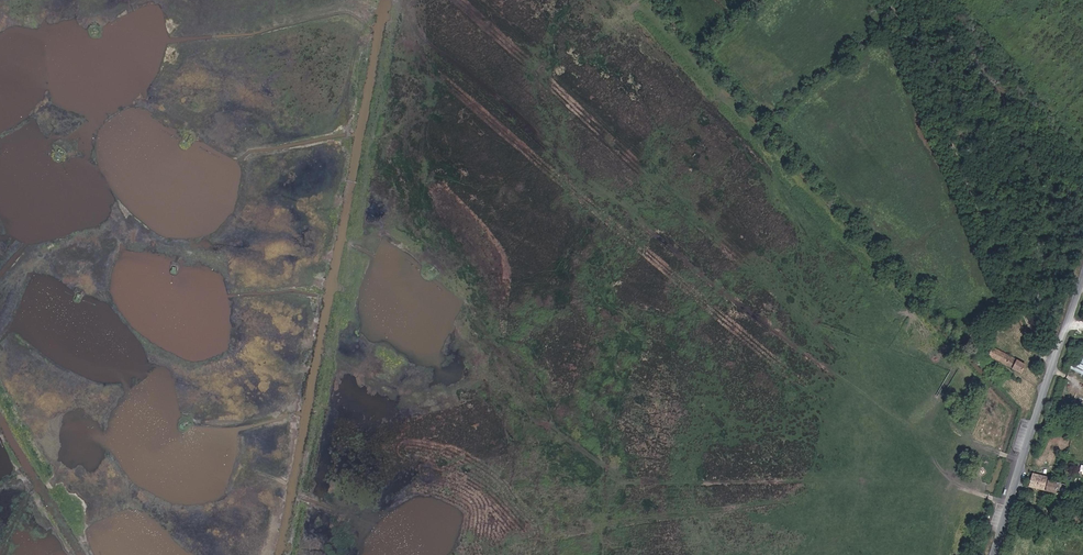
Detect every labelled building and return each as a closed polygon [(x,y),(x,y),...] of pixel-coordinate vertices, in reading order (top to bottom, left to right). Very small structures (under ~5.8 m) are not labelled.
[(1026,364),(987,342),(983,350),(1022,371),(1026,364)] [(1082,356),(1074,370),(1082,374),(1082,372),(1082,353),(1082,356)] [(999,431),(979,425),(975,438),(995,444),(999,431)] [(1032,474),(1028,487),(1063,497),(1066,486),(1049,481),(1050,479),(1032,474)]
